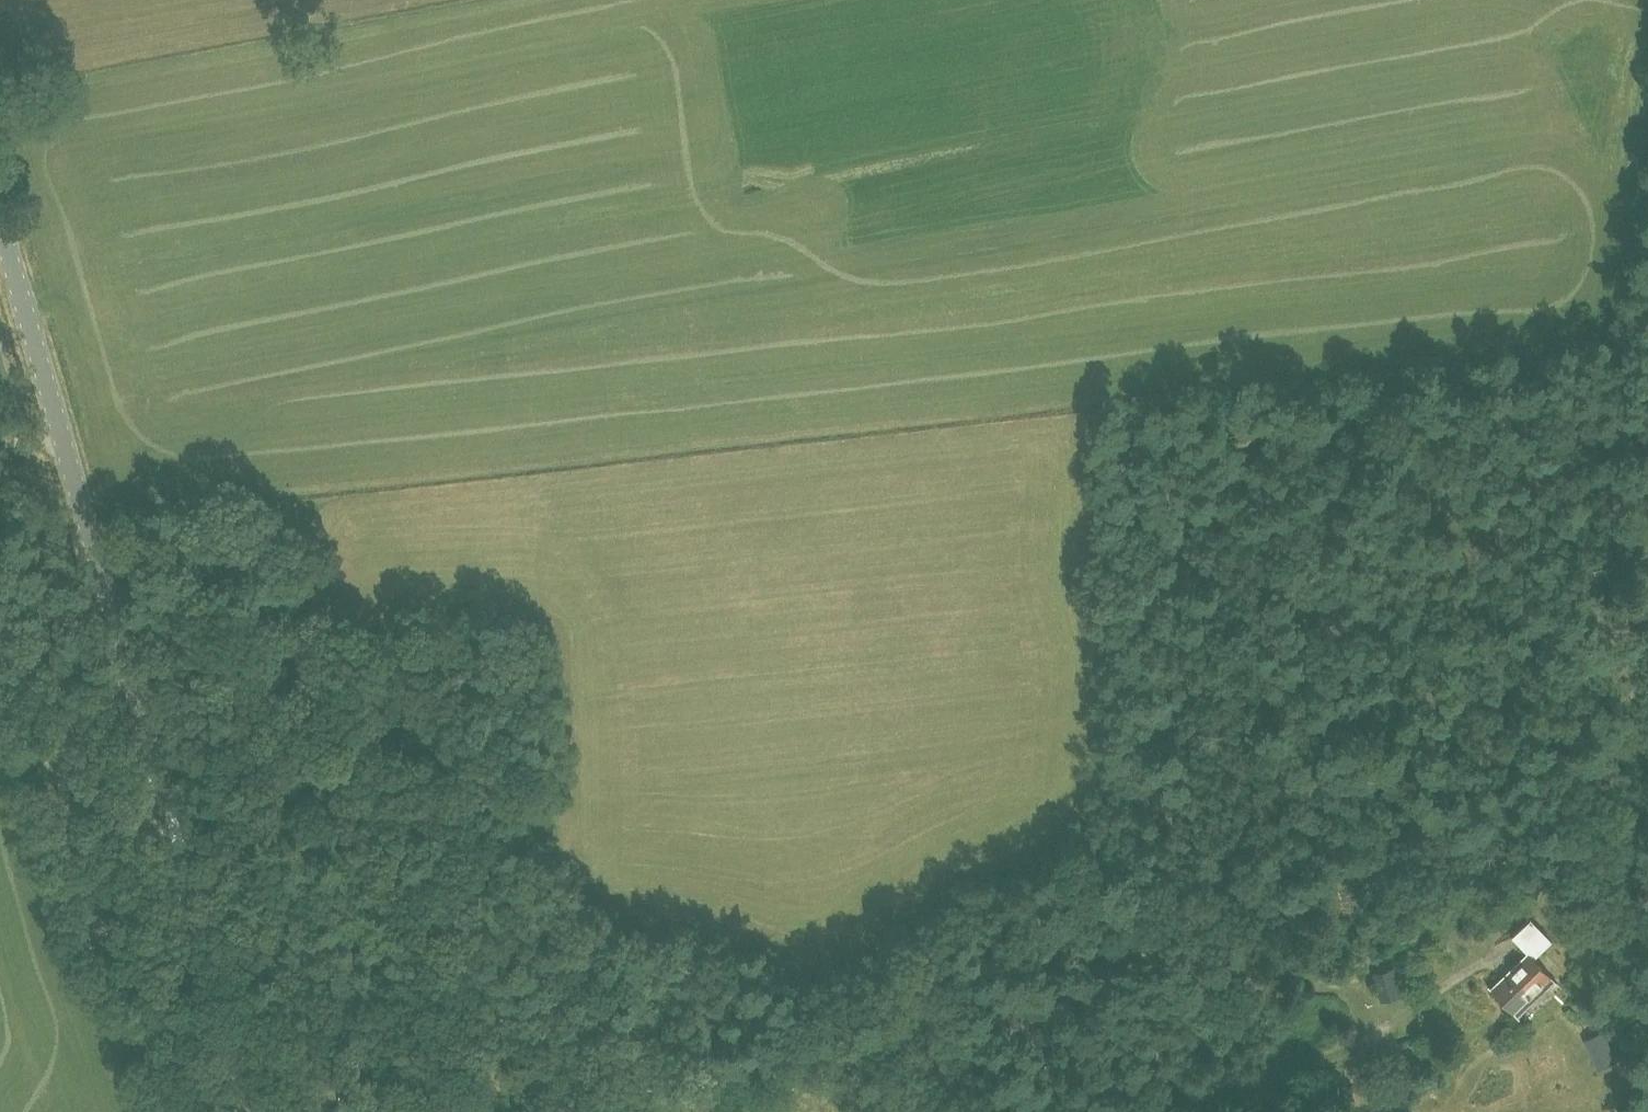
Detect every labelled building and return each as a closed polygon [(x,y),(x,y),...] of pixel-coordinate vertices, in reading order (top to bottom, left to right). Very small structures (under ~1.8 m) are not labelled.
[(1518,1018),(1555,981),(1534,960),(1551,941),(1525,915),(1506,933),(1522,949),(1485,985),(1518,1018)] [(1373,973),(1381,999),(1403,993),(1395,967),(1394,968),(1391,960),(1379,964),(1378,961),(1371,963),(1372,966),(1370,967),(1372,974),(1373,973)] [(1603,1029),(1583,1040),(1590,1051),(1610,1040),(1603,1029)] [(348,1099),(341,1100),(343,1110),(349,1110),(348,1099)]
